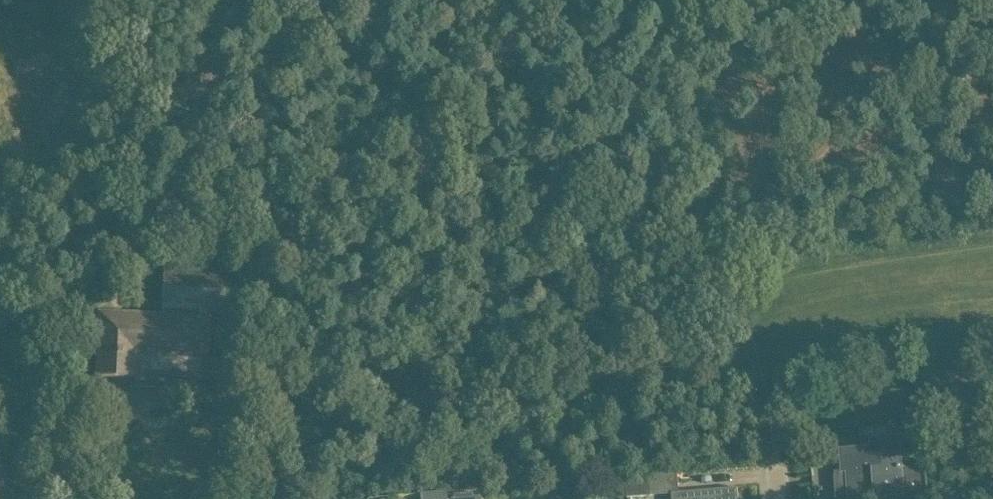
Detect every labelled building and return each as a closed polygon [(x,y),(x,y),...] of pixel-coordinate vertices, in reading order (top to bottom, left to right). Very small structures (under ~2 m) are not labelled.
[(163,271),(161,316),(98,313),(95,377),(135,379),(135,373),(202,376),(203,358),(208,358),(210,313),(242,314),(243,273),(163,271)] [(836,471),(838,498),(886,498),(886,495),(897,494),(897,496),(904,496),(922,495),(921,478),(919,458),(919,451),(902,452),(900,436),(891,436),(891,426),(860,428),(861,449),(840,450),(841,470),(836,471)] [(650,474),(626,476),(627,498),(652,496),(653,496),(652,474),(650,474)] [(672,494),(673,498),(740,498),(739,489),(672,494)] [(420,493),(420,498),(447,498),(446,491),(420,493)]
